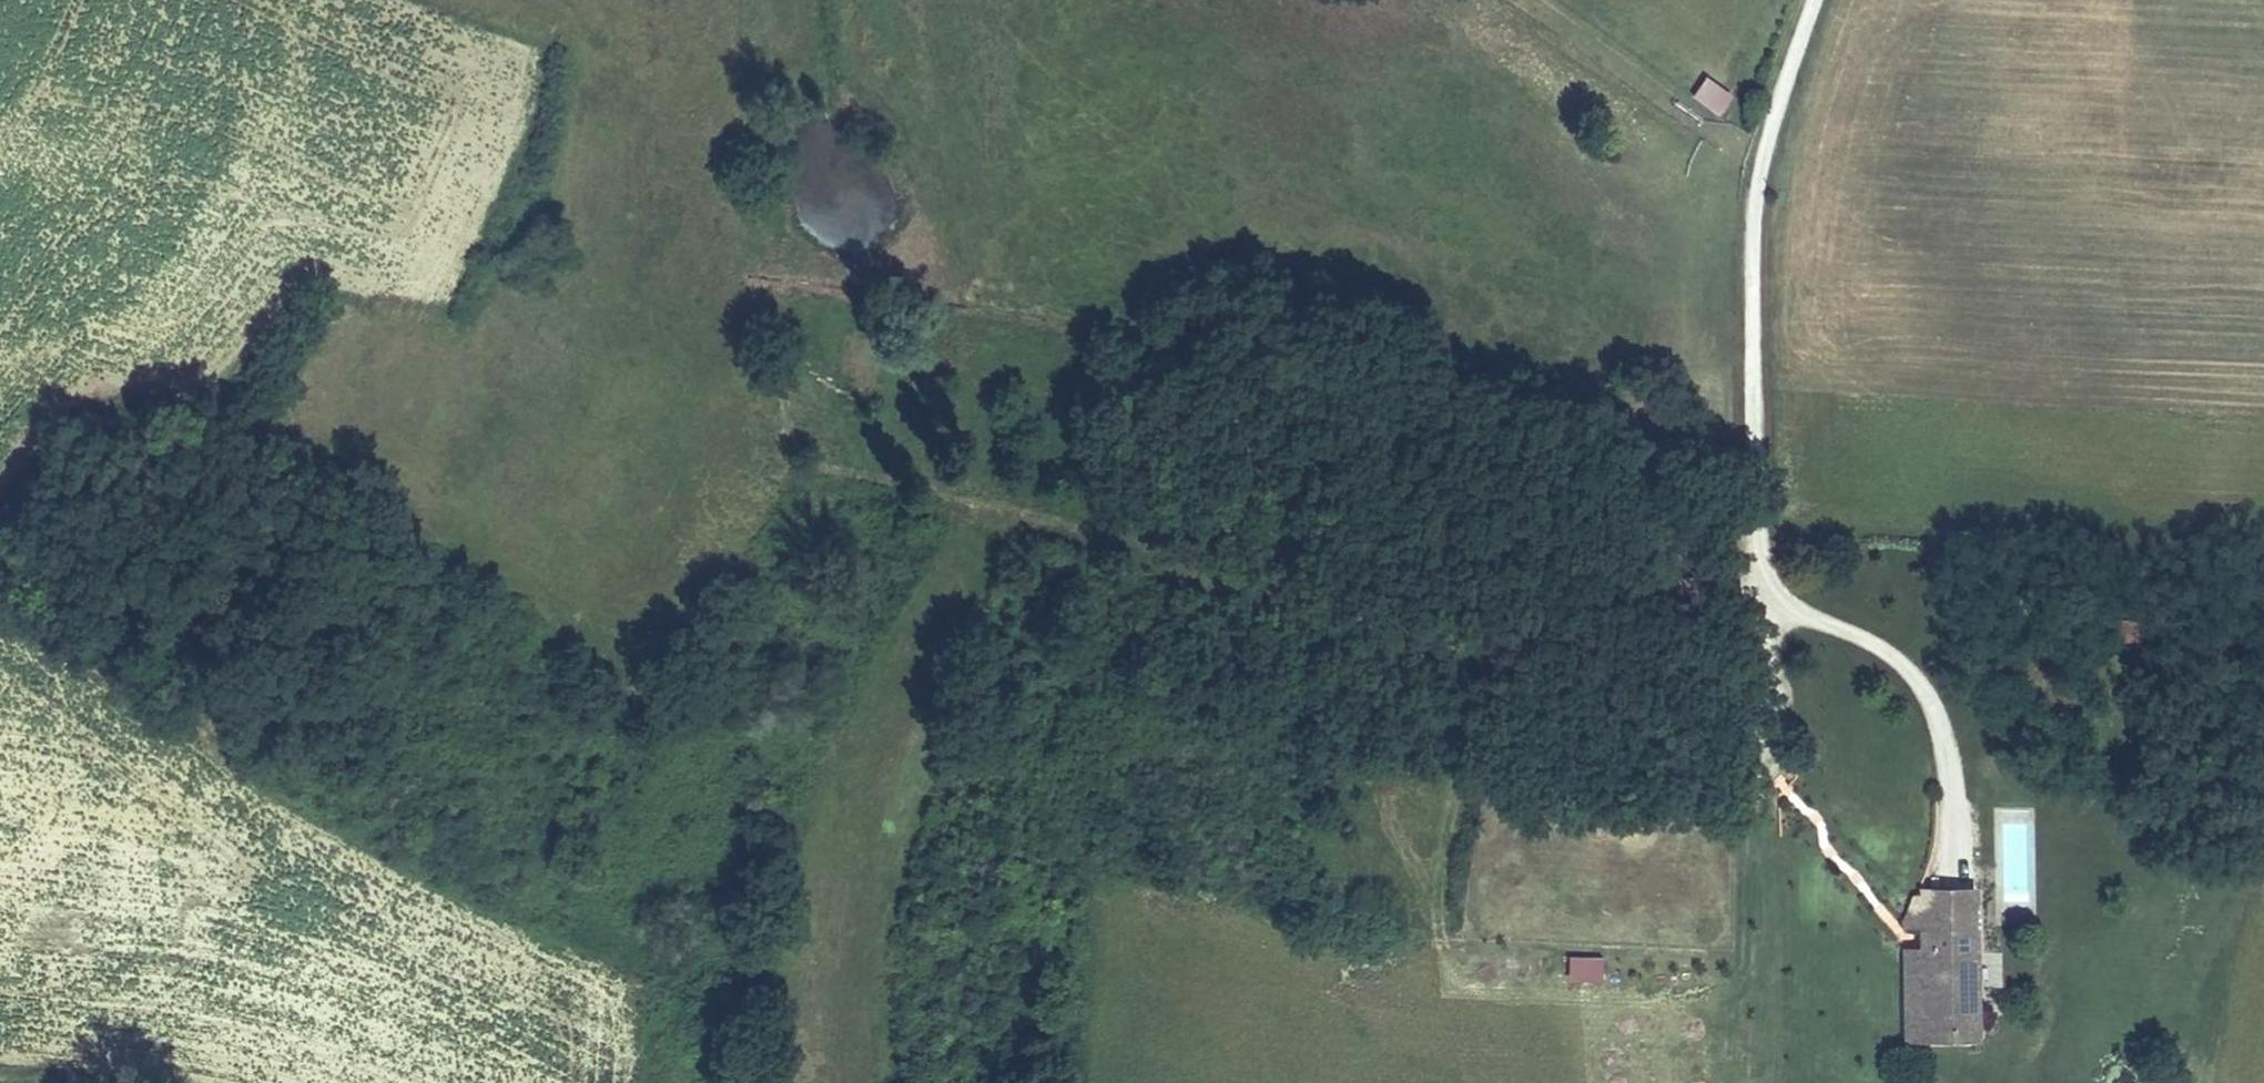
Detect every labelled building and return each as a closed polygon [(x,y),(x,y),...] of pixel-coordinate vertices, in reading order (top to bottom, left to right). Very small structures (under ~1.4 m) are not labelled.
[(1705,75),(1690,94),(1718,115),(1733,96),(1705,75)] [(1945,897),(1945,861),(1919,861),(1903,891),(1903,898),(1920,898),(1920,917),(1921,937),(1902,937),(1903,1009),(1979,1009),(1978,897),(1945,897)] [(1945,861),(1945,897),(1978,897),(1977,861),(1945,861)] [(1920,917),(1902,917),(1902,937),(1921,937),(1920,917)] [(1601,983),(1602,956),(1567,955),(1566,981),(1601,983)]
